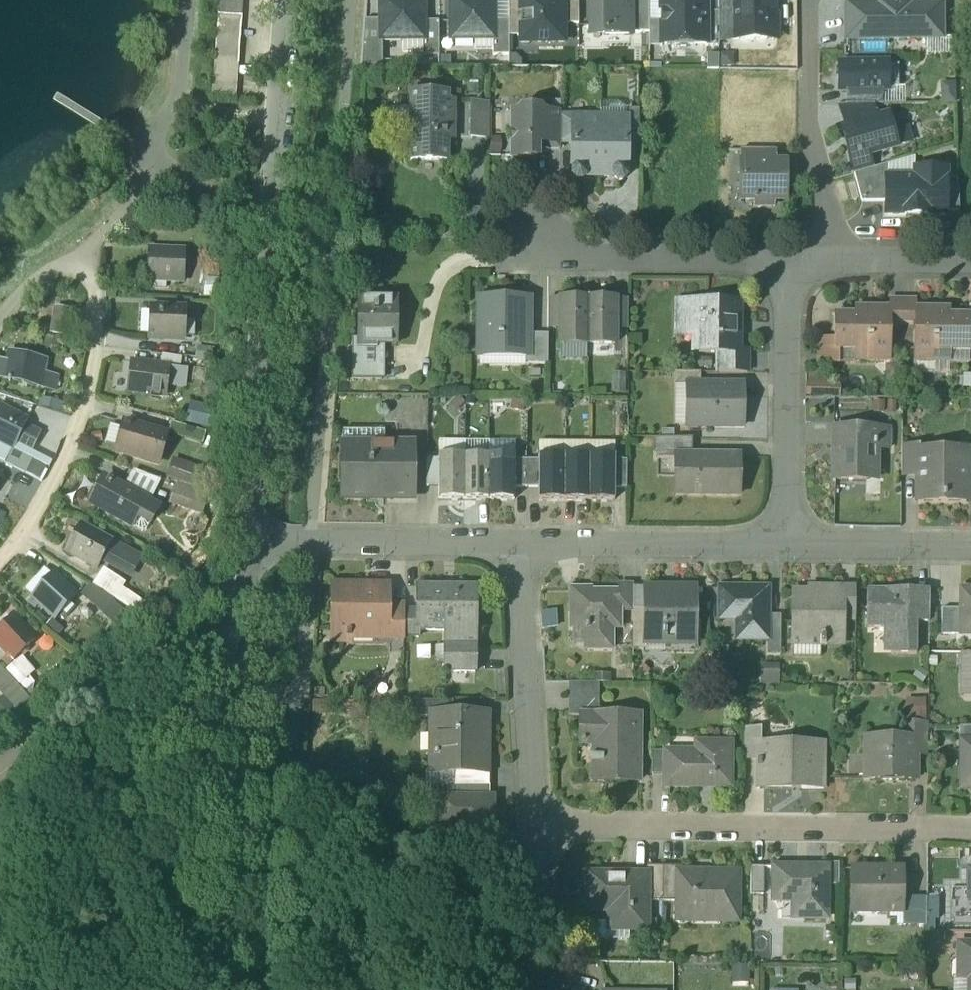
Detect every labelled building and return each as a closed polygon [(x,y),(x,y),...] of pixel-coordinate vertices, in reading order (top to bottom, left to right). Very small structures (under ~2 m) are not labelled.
[(423,0),(380,0),(381,20),(381,39),(382,40),(402,39),(422,39),(424,39),(423,21),(423,0)] [(451,39),(475,39),(493,38),(494,38),(494,21),(494,0),(451,0),(451,39)] [(521,1),(521,12),(521,26),(521,36),(521,42),(540,42),(564,42),(564,24),(563,0),(521,0),(521,1)] [(578,0),(564,0),(564,24),(579,24),(578,0)] [(591,35),(604,35),(631,35),(631,33),(631,0),(591,0),(591,35)] [(649,0),(631,0),(631,33),(649,32),(649,21),(649,0)] [(661,20),(661,21),(661,44),(662,44),(706,44),(707,44),(707,12),(707,0),(661,0),(661,20)] [(719,12),(719,40),(767,39),(767,29),(772,29),(777,25),(777,17),(773,14),(773,0),(718,0),(719,12)] [(913,0),(875,0),(876,4),(847,4),(847,40),(928,39),(928,3),(914,3),(913,0)] [(521,12),(521,1),(509,1),(509,21),(509,36),(521,36),(521,26),(521,12)] [(943,39),(942,3),(928,3),(928,39),(943,39)] [(243,5),(219,4),(218,16),(242,17),(243,5)] [(719,12),(707,12),(707,44),(706,44),(706,46),(719,46),(719,40),(719,12)] [(242,17),(218,16),(217,28),(241,29),(242,17)] [(381,20),(365,20),(361,66),(382,66),(382,40),(381,39),(381,40),(381,20)] [(661,20),(649,21),(649,32),(649,46),(662,46),(662,44),(661,44),(661,21),(661,20)] [(439,56),(439,21),(423,21),(424,39),(422,39),(422,51),(422,56),(439,56)] [(509,21),(494,21),(494,38),(493,38),(493,49),(493,56),(509,55),(509,36),(509,21)] [(241,29),(217,28),(216,40),(240,41),(241,29)] [(493,49),(493,38),(475,39),(475,49),(493,49)] [(422,39),(402,39),(402,51),(422,51),(422,39)] [(240,41),(216,40),(215,51),(239,53),(240,41)] [(239,53),(215,51),(214,63),(238,65),(239,53)] [(238,65),(214,63),(213,76),(237,77),(238,65)] [(887,66),(888,63),(840,64),(840,91),(882,91),(888,91),(888,88),(888,66),(887,66)] [(899,88),(898,66),(888,66),(888,88),(899,88)] [(237,77),(213,76),(212,87),(236,89),(237,77)] [(236,89),(212,87),(212,99),(236,101),(236,89)] [(882,104),(882,91),(846,91),(846,105),(852,105),(872,104),(882,104)] [(447,95),(411,94),(411,161),(446,161),(447,140),(453,140),(453,103),(447,103),(447,95)] [(488,104),(472,104),(471,140),(488,140),(488,104)] [(872,104),(852,105),(846,105),(839,105),(846,127),(876,119),(872,104)] [(539,111),(522,110),(517,114),(512,114),(512,159),(537,159),(537,150),(547,150),(547,144),(549,144),(549,115),(543,115),(539,111)] [(560,115),(549,115),(549,144),(547,144),(547,150),(560,150),(560,115)] [(846,127),(842,128),(854,173),(872,168),(868,154),(897,147),(888,116),(876,119),(846,127)] [(574,118),(561,118),(561,145),(573,145),(573,121),(574,121),(574,118)] [(639,119),(626,119),(626,121),(628,121),(628,145),(638,145),(639,119)] [(574,121),(573,121),(573,145),(573,148),(575,148),(575,171),(573,173),(573,179),(576,183),(582,183),(586,179),(599,179),(600,121),(574,121)] [(626,121),(600,121),(599,179),(615,179),(618,183),(623,183),(627,180),(627,173),(626,172),(626,147),(628,147),(628,145),(628,121),(626,121)] [(776,150),(740,150),(740,163),(776,163),(776,150)] [(776,163),(740,163),(740,199),(754,199),(754,200),(756,200),(756,206),(772,206),(773,199),(784,199),(784,181),(787,178),(787,168),(784,166),(784,163),(776,163)] [(872,168),(854,173),(862,201),(886,201),(886,178),(888,178),(888,164),(872,168)] [(946,170),(915,169),(915,178),(888,178),(886,178),(886,201),(886,215),(946,215),(946,211),(946,187),(946,170)] [(959,187),(946,187),(946,211),(960,211),(959,187)] [(185,251),(154,250),(153,280),(184,281),(185,251)] [(396,300),(359,299),(358,339),(352,339),(352,366),(381,366),(382,345),(396,345),(396,300)] [(528,355),(528,335),(528,300),(480,299),(480,355),(528,355)] [(588,300),(561,300),(561,301),(561,327),(561,344),(588,344),(588,300)] [(615,301),(588,300),(588,344),(615,344),(615,328),(615,302),(615,301)] [(903,300),(889,300),(889,307),(889,324),(902,324),(903,300)] [(916,300),(903,300),(902,324),(914,324),(915,324),(915,307),(916,300)] [(561,301),(548,301),(548,327),(561,327),(561,301)] [(741,301),(676,302),(676,335),(692,335),(692,352),(716,352),(741,352),(741,301)] [(628,302),(615,302),(615,328),(628,328),(628,302)] [(889,307),(866,307),(866,314),(834,314),(834,338),(836,338),(836,350),(855,350),(855,361),(889,361),(889,324),(889,307)] [(949,307),(915,307),(915,324),(914,324),(914,361),(950,361),(950,351),(969,351),(969,325),(969,314),(949,314),(949,307)] [(185,309),(153,308),(152,310),(154,310),(154,336),(152,336),(151,339),(184,340),(185,309)] [(70,313),(56,310),(52,334),(66,336),(70,313)] [(528,335),(528,355),(527,362),(548,362),(548,335),(528,335)] [(836,364),(836,350),(836,338),(834,338),(817,338),(817,363),(836,364)] [(741,352),(716,352),(716,373),(749,372),(749,352),(741,352)] [(46,361),(11,354),(5,380),(40,388),(46,361)] [(168,367),(132,363),(129,392),(165,396),(168,367)] [(381,366),(352,366),(352,380),(381,381),(381,366)] [(700,372),(674,372),(673,387),(688,387),(688,385),(700,385),(700,372)] [(832,373),(811,373),(811,396),(832,396),(832,373)] [(638,382),(625,381),(624,400),(638,400),(638,382)] [(700,385),(688,385),(688,387),(687,427),(743,428),(743,385),(700,385)] [(195,403),(190,422),(213,428),(218,410),(195,403)] [(0,408),(0,442),(15,449),(18,443),(24,429),(28,421),(0,408)] [(175,423),(171,435),(205,445),(208,432),(175,423)] [(121,443),(123,426),(111,424),(109,442),(121,443)] [(167,436),(128,425),(120,452),(159,463),(167,436)] [(39,436),(24,429),(18,443),(32,450),(39,436)] [(890,429),(833,429),(833,450),(835,450),(835,481),(867,481),(867,463),(877,463),(877,448),(889,448),(890,429)] [(692,438),(658,438),(658,457),(675,458),(676,456),(692,456),(692,438)] [(414,445),(342,445),(342,499),(414,499),(414,445)] [(967,449),(920,449),(920,446),(901,446),(901,474),(918,474),(918,503),(966,503),(967,449)] [(25,474),(31,462),(13,452),(7,464),(25,474)] [(465,455),(438,455),(438,459),(438,486),(438,498),(464,499),(465,455)] [(489,455),(465,455),(464,499),(489,499),(489,455)] [(514,455),(489,455),(489,499),(514,499),(514,487),(514,460),(514,455)] [(615,456),(539,456),(539,460),(539,488),(539,500),(615,501),(615,489),(615,461),(615,456)] [(692,456),(676,456),(675,458),(675,494),(740,495),(740,456),(692,456)] [(438,459),(427,459),(427,486),(438,486),(438,459)] [(206,469),(177,460),(171,478),(200,487),(206,469)] [(527,460),(514,460),(514,487),(527,488),(527,460)] [(539,460),(527,460),(527,488),(539,488),(539,460)] [(627,461),(615,461),(615,489),(627,489),(627,461)] [(32,464),(27,474),(39,480),(44,470),(32,464)] [(159,480),(135,472),(125,490),(144,500),(148,502),(159,480)] [(125,490),(109,481),(96,506),(131,525),(144,500),(125,490)] [(880,482),(865,481),(865,493),(879,493),(880,482)] [(207,503),(187,496),(181,513),(202,520),(207,503)] [(148,502),(144,500),(131,525),(142,532),(146,531),(158,508),(148,502)] [(112,542),(84,527),(69,553),(98,569),(102,561),(112,542)] [(140,557),(112,542),(102,561),(130,576),(140,557)] [(94,588),(139,617),(147,603),(123,588),(127,583),(106,569),(94,588)] [(76,596),(52,575),(32,597),(56,619),(76,596)] [(388,586),(333,585),(332,643),(352,643),(352,640),(387,640),(388,606),(388,586)] [(620,592),(585,592),(585,589),(571,589),(571,627),(585,628),(585,649),(613,649),(613,628),(621,628),(621,611),(633,611),(633,610),(633,586),(620,585),(620,592)] [(476,586),(417,586),(417,610),(419,610),(418,630),(419,630),(445,630),(444,646),(452,646),(475,647),(476,586)] [(696,588),(645,588),(645,610),(645,644),(695,644),(696,588)] [(767,589),(720,589),(720,619),(737,619),(737,640),(767,640),(767,616),(767,589)] [(809,592),(793,592),(793,622),(793,646),(843,646),(843,621),(844,589),(809,589),(809,592)] [(855,589),(844,589),(843,621),(855,621),(855,589)] [(917,589),(868,589),(867,628),(883,628),(883,654),(917,654),(917,623),(917,589)] [(929,589),(917,589),(917,623),(929,623),(929,589)] [(961,590),(961,609),(960,634),(970,634),(970,590),(961,590)] [(404,607),(388,606),(387,640),(404,640),(404,637),(404,610),(404,607)] [(961,609),(942,609),(942,634),(960,634),(961,609)] [(417,610),(404,610),(404,637),(419,637),(419,630),(418,630),(419,610),(417,610)] [(645,610),(633,610),(633,611),(633,650),(645,650),(645,644),(645,610)] [(780,616),(767,616),(767,640),(767,656),(780,656),(780,622),(780,616)] [(13,617),(0,628),(0,646),(8,655),(12,660),(34,640),(13,617)] [(780,622),(780,656),(793,656),(793,646),(793,622),(780,622)] [(8,655),(0,646),(0,663),(8,655)] [(475,647),(452,646),(444,646),(444,672),(475,672),(475,647)] [(961,653),(961,666),(970,666),(970,653),(961,653)] [(22,658),(5,675),(17,688),(35,671),(22,658)] [(961,666),(961,697),(970,697),(970,666),(961,666)] [(18,710),(28,700),(17,688),(5,675),(0,669),(0,690),(18,710)] [(599,683),(568,683),(568,716),(580,716),(599,716),(599,683)] [(0,700),(0,718),(2,720),(12,710),(2,699),(0,700)] [(431,717),(431,714),(452,715),(453,701),(412,701),(411,717),(431,717)] [(452,715),(431,714),(431,717),(430,773),(453,773),(486,774),(487,715),(452,715)] [(599,716),(580,716),(580,746),(592,746),(592,782),(640,782),(640,716),(599,716)] [(928,726),(912,725),(912,739),(915,739),(915,755),(928,755),(928,726)] [(960,727),(960,743),(966,743),(966,740),(970,740),(970,727),(960,727)] [(824,743),(760,742),(760,728),(744,728),(744,759),(757,759),(757,789),(823,790),(824,743)] [(912,739),(865,739),(865,780),(876,780),(876,782),(903,783),(903,780),(915,780),(915,755),(915,739),(912,739)] [(695,753),(663,753),(663,775),(663,788),(700,788),(700,786),(712,786),(712,788),(731,788),(731,743),(695,743),(695,753)] [(663,753),(652,753),(652,775),(663,775),(663,753)] [(486,774),(453,773),(453,786),(489,786),(489,774),(486,774)] [(453,786),(447,786),(447,798),(489,798),(489,786),(453,786)] [(447,798),(437,798),(436,820),(453,820),(453,858),(492,859),(492,798),(489,798),(447,798)] [(839,864),(827,864),(827,868),(828,868),(828,886),(839,886),(839,864)] [(663,866),(648,866),(648,874),(648,901),(663,902),(663,866)] [(678,866),(663,866),(663,902),(677,902),(677,872),(678,866)] [(763,895),(763,867),(751,867),(751,895),(763,895)] [(827,868),(774,868),(773,901),(793,901),(793,918),(828,919),(828,886),(828,868),(827,868)] [(903,868),(851,868),(851,913),(903,913),(903,897),(903,868)] [(739,872),(677,872),(677,902),(677,921),(738,921),(739,872)] [(648,874),(586,874),(586,911),(609,912),(608,930),(647,930),(648,901),(648,874)] [(927,898),(903,897),(903,913),(903,925),(927,926),(927,898)] [(959,944),(958,978),(970,978),(970,989),(970,944),(959,944)] [(750,967),(732,967),(731,986),(750,986),(750,967)]
